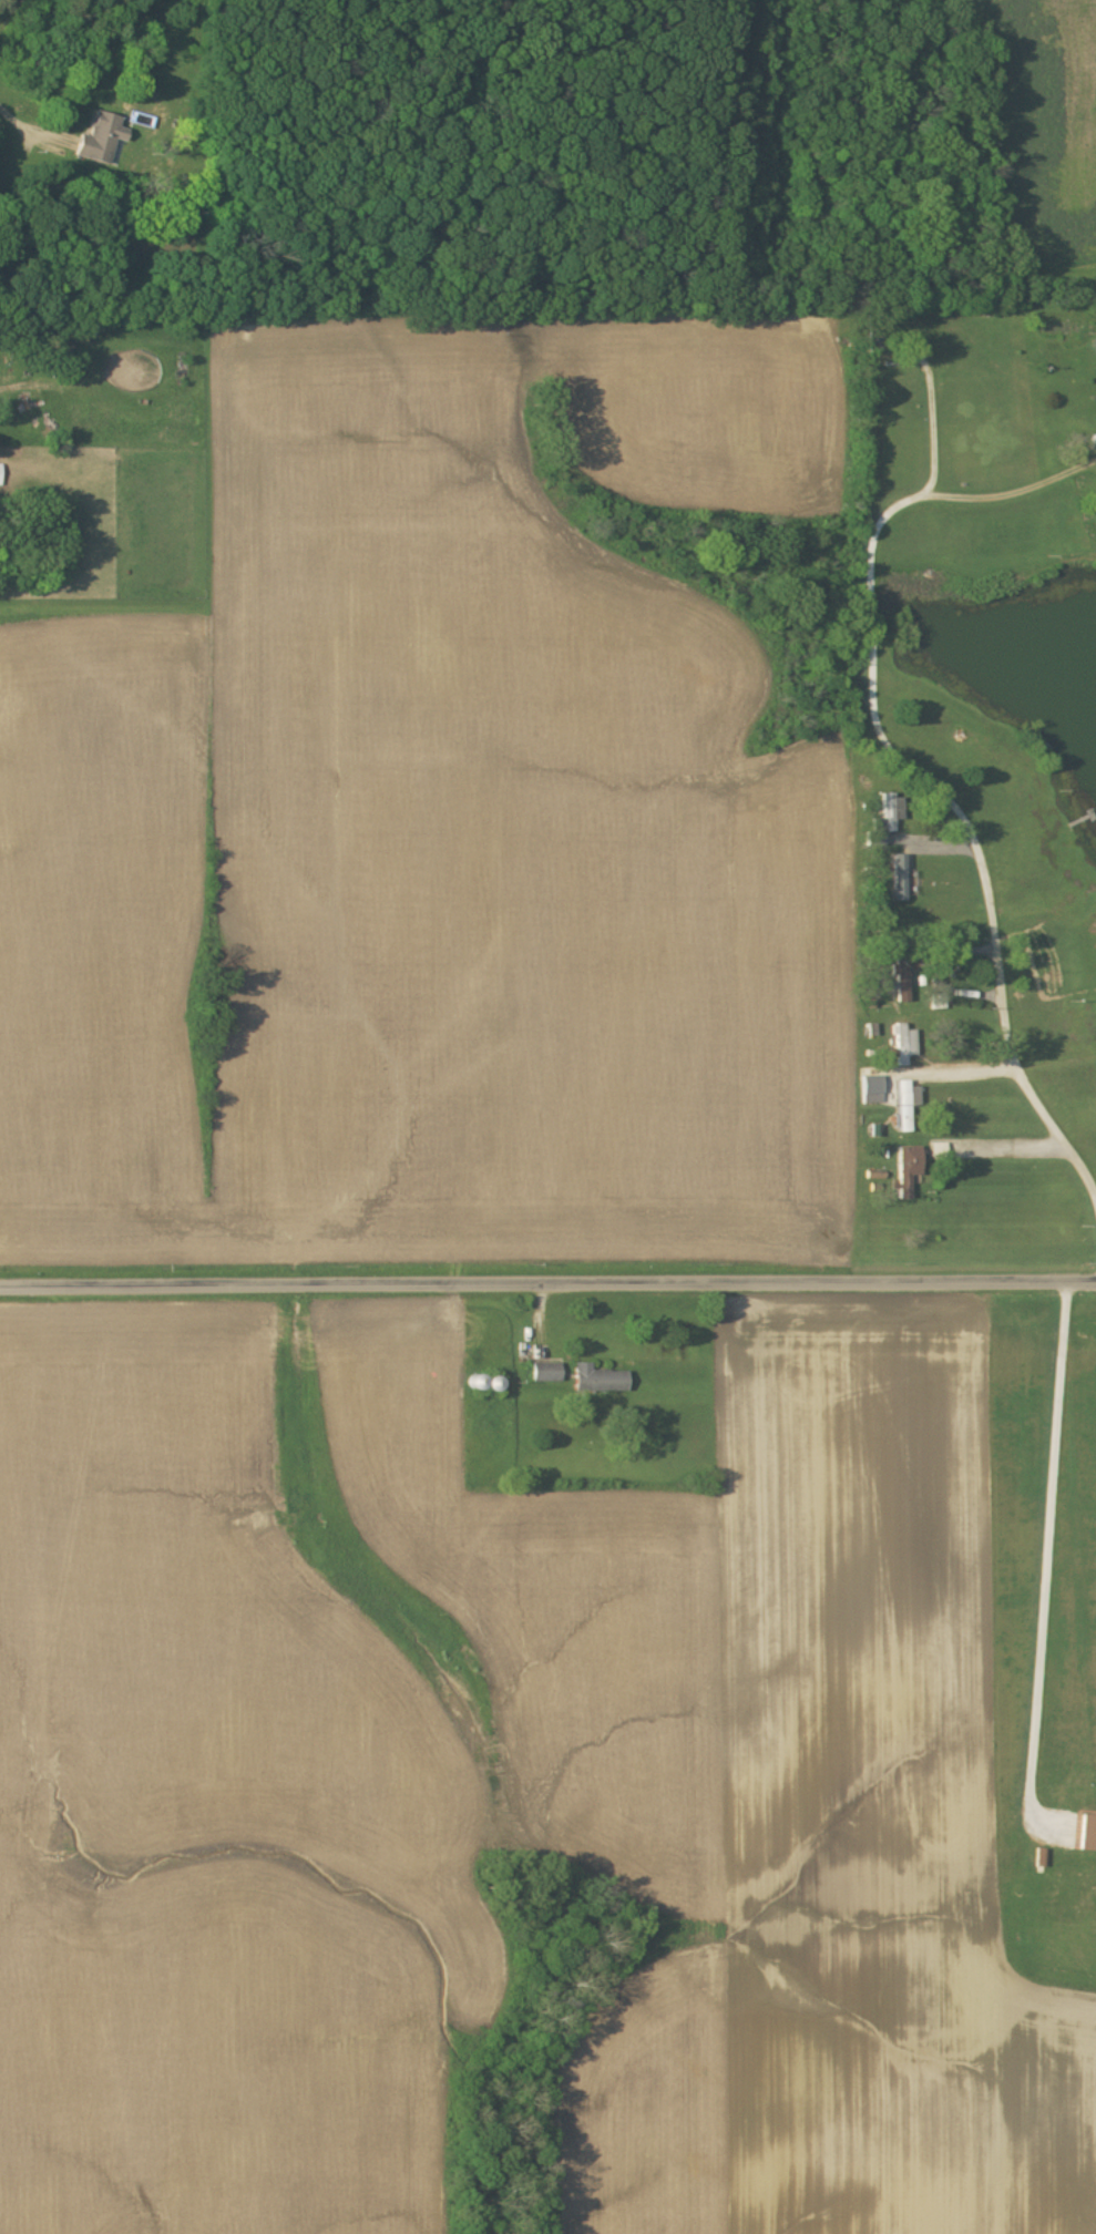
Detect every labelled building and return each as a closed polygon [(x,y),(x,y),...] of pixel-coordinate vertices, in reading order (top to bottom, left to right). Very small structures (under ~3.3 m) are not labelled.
[(121,119),(95,112),(87,138),(80,135),(73,156),(108,167),(116,140),(125,143),(128,131),(119,128),(121,119)] [(883,820),(873,820),(873,836),(866,836),(867,848),(884,847),(884,834),(894,833),(893,794),(882,794),(883,820)] [(893,901),(905,901),(906,855),(894,855),(893,901)] [(908,1002),(907,962),(891,963),(892,977),(895,977),(896,1003),(908,1002)] [(947,1009),(946,994),(932,995),(933,1010),(947,1009)] [(917,1056),(916,1031),(906,1031),(906,1025),(894,1025),(895,1051),(891,1051),(891,1059),(898,1058),(898,1067),(908,1067),(908,1056),(917,1056)] [(862,1078),(863,1105),(882,1104),(881,1077),(862,1078)] [(898,1133),(911,1133),(911,1110),(919,1109),(919,1088),(908,1088),(908,1081),(897,1082),(898,1133)] [(899,1188),(899,1200),(911,1200),(910,1177),(921,1177),(920,1148),(898,1149),(899,1188)] [(560,1364),(532,1364),(532,1384),(561,1383),(560,1364)] [(626,1392),(625,1372),(591,1372),(591,1365),(574,1365),(574,1393),(626,1392)] [(467,1377),(467,1392),(482,1391),(482,1382),(493,1381),(493,1379),(480,1380),(480,1377),(467,1377)] [(1081,1816),(1078,1851),(1095,1852),(1095,1817),(1081,1816)]
